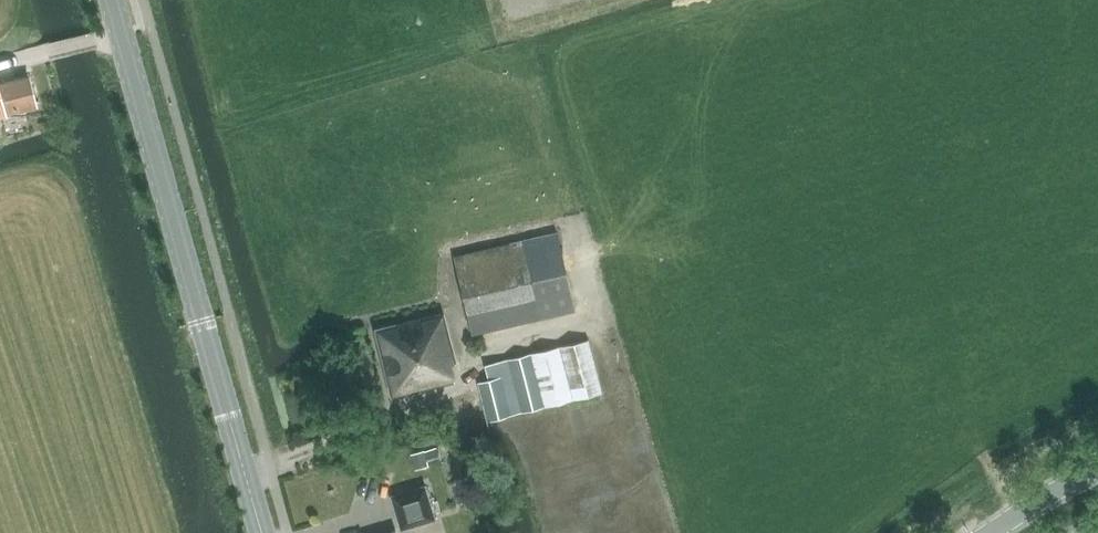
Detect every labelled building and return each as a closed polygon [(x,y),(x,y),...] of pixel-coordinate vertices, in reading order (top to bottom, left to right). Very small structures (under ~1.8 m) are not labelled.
[(36,104),(29,76),(0,84),(0,110),(0,109),(1,113),(36,104)] [(557,233),(453,256),(471,334),(575,311),(557,233)] [(451,364),(456,363),(444,313),(376,329),(393,396),(455,381),(451,364)] [(530,353),(530,354),(543,406),(602,391),(589,338),(530,353)] [(543,406),(530,354),(530,353),(485,365),(489,379),(479,382),(488,420),(543,406)] [(401,530),(435,519),(425,485),(391,496),(401,530)]
